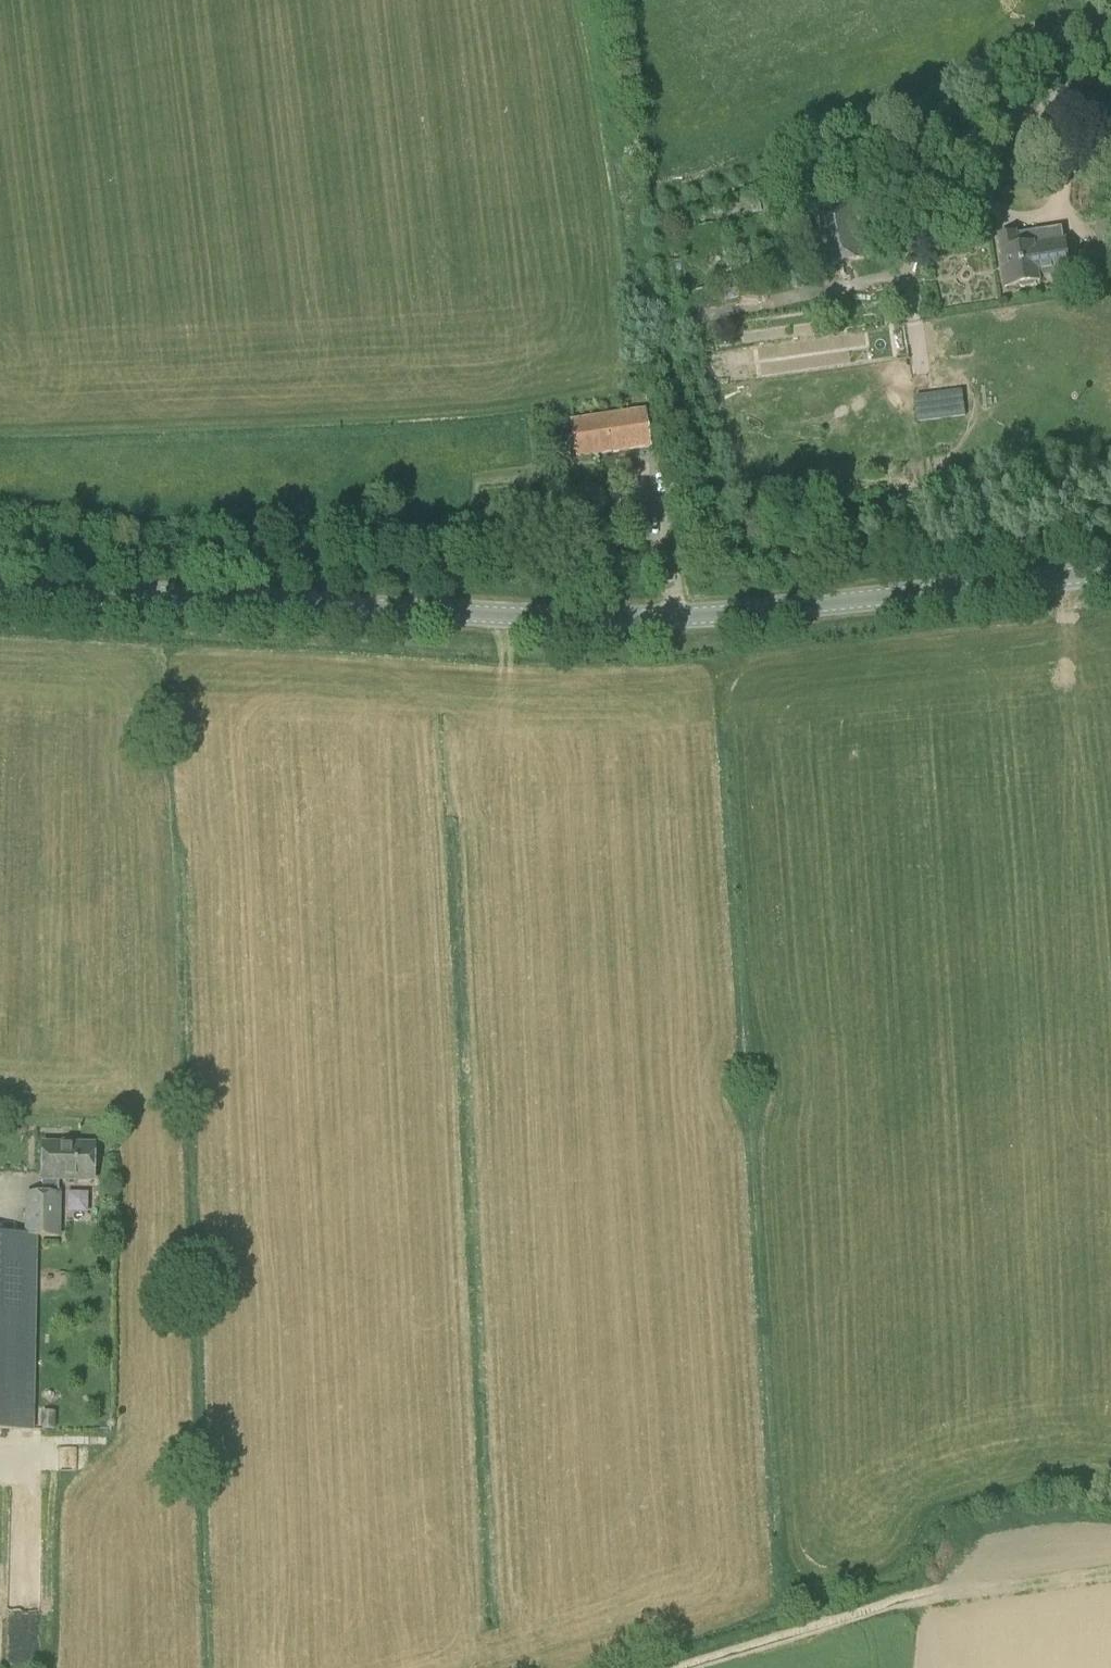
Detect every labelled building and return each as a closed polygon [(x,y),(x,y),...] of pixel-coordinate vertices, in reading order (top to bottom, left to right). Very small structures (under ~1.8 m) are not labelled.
[(813,210),(825,267),(888,254),(877,202),(852,207),(851,202),(813,210)] [(1037,282),(1040,281),(1039,276),(1071,271),(1066,243),(1022,250),(1019,233),(1000,236),(1005,272),(1002,272),(1004,287),(1027,283),(1029,286),(1036,284),(1037,282)] [(920,418),(970,411),(966,386),(917,394),(920,418)] [(576,458),(649,447),(644,412),(571,422),(576,458)] [(34,1431),(38,1237),(60,1238),(61,1195),(58,1195),(59,1180),(93,1181),(94,1146),(43,1145),(42,1194),(26,1194),(25,1234),(0,1234),(0,1431),(34,1431)]
